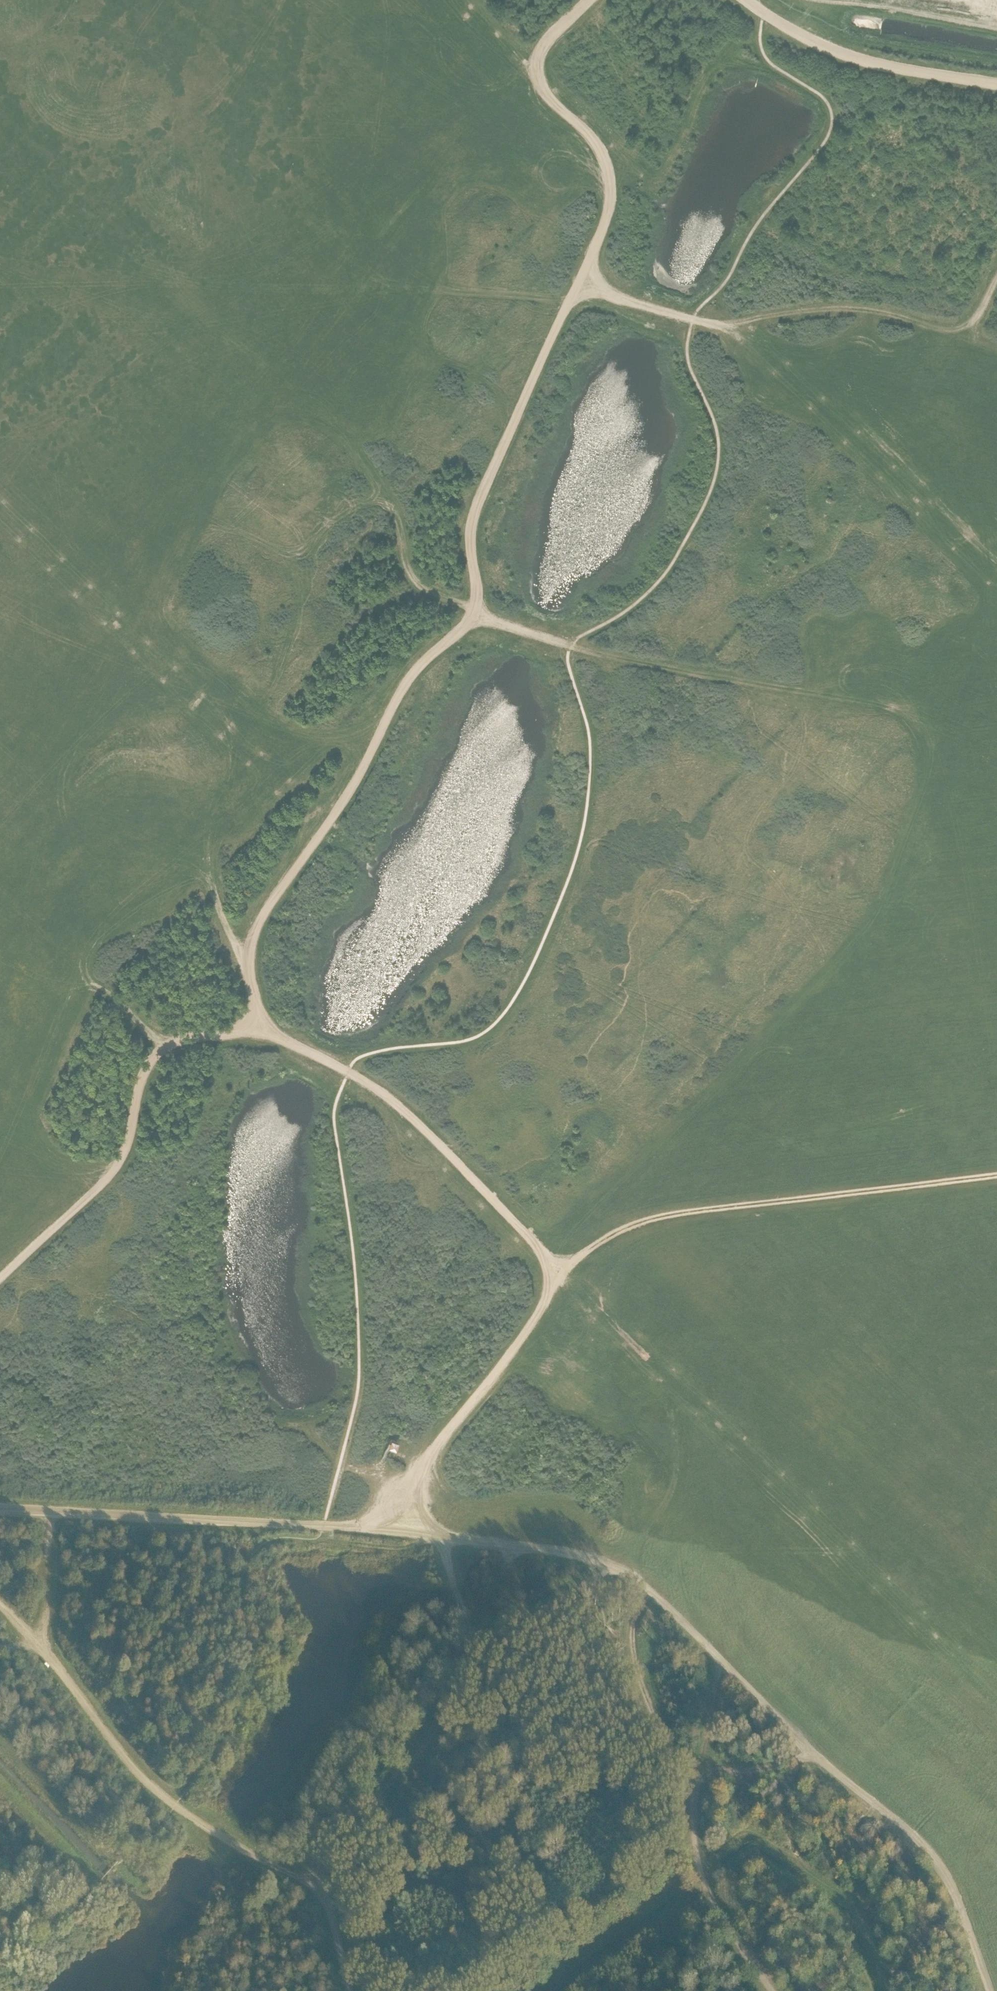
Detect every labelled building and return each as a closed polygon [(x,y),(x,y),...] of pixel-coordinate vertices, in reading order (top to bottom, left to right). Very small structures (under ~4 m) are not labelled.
[(399,1440),(391,1436),(388,1445),(396,1448),(399,1440)]
